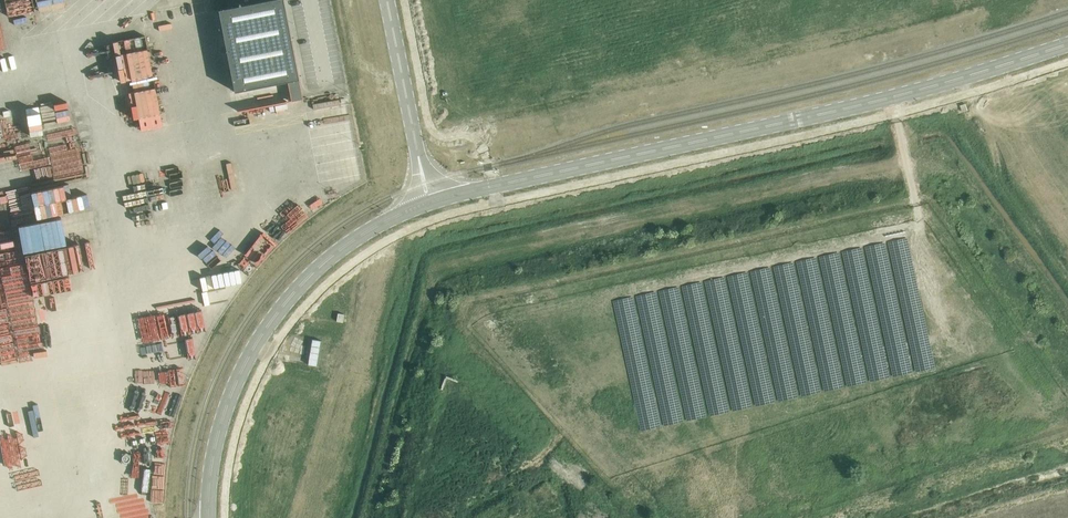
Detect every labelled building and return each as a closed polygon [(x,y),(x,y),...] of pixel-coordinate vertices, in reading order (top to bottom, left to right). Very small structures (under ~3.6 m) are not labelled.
[(234,91),(298,79),(283,0),(216,0),(234,91)] [(95,203),(107,202),(106,190),(94,191),(95,203)] [(221,287),(212,296),(222,304),(230,295),(221,287)] [(0,310),(0,322),(15,320),(14,309),(0,310)] [(322,341),(312,340),(308,365),(318,366),(322,341)] [(157,382),(155,403),(174,404),(175,383),(157,382)] [(169,458),(178,409),(165,406),(156,456),(169,458)] [(13,433),(0,437),(0,436),(0,444),(15,440),(13,433)] [(69,500),(70,487),(65,486),(64,496),(56,495),(55,500),(69,500)]
